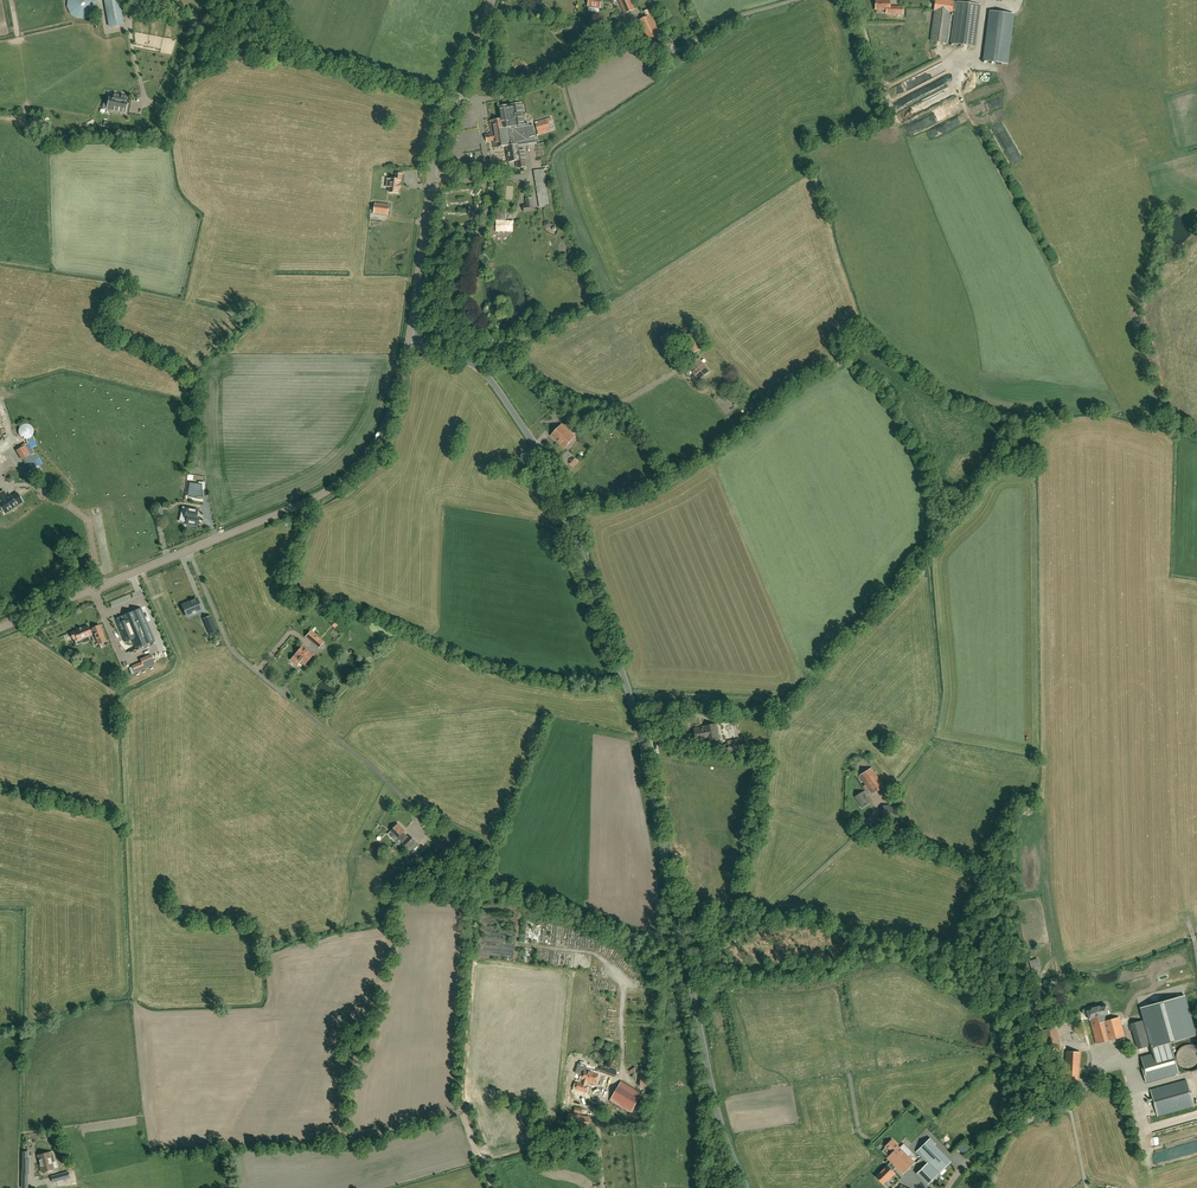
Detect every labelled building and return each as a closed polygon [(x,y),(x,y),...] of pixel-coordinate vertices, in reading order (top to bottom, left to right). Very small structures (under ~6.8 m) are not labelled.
[(84,18),(91,15),(95,9),(96,2),(95,0),(68,0),(68,6),(71,13),(77,17),(84,18)] [(110,26),(123,24),(118,0),(105,0),(110,26)] [(635,9),(630,0),(620,0),(625,13),(635,9)] [(876,9),(886,10),(886,13),(888,13),(895,14),(902,14),(902,7),(896,7),(890,6),(890,0),(876,0),(876,9)] [(931,40),(947,43),(951,12),(952,12),(952,11),(955,12),(951,43),(975,46),(980,5),(945,0),(936,0),(934,10),(935,10),(931,40)] [(1007,64),(1014,14),(990,11),(983,60),(1007,64)] [(650,41),(661,35),(652,15),(640,20),(650,41)] [(603,20),(596,29),(606,36),(612,27),(603,20)] [(126,105),(124,105),(126,96),(114,94),(113,97),(109,96),(108,104),(111,104),(110,110),(125,112),(126,105)] [(492,134),(489,134),(486,135),(487,142),(493,141),(494,148),(506,146),(508,162),(517,160),(518,168),(526,166),(524,151),(520,151),(519,144),(536,142),(533,126),(529,126),(528,124),(525,124),(521,104),(500,107),(502,120),(490,121),(492,134)] [(543,120),(546,132),(551,130),(548,119),(543,120)] [(538,178),(545,176),(543,169),(536,170),(538,178)] [(391,179),(390,187),(389,192),(398,193),(399,180),(400,181),(401,174),(396,174),(396,180),(391,179)] [(527,205),(523,205),(524,212),(534,211),(532,199),(526,200),(527,205)] [(389,205),(375,204),(374,213),(388,215),(389,205)] [(497,220),(506,220),(506,207),(497,207),(497,220)] [(543,225),(546,229),(552,226),(549,221),(543,225)] [(671,332),(664,336),(661,339),(668,350),(679,344),(671,332)] [(702,341),(698,344),(694,337),(684,343),(691,354),(700,348),(700,349),(705,345),(702,341)] [(710,371),(699,359),(689,367),(699,380),(710,371)] [(576,417),(583,423),(583,422),(585,423),(587,420),(586,419),(580,413),(576,417)] [(575,437),(562,425),(551,436),(564,448),(575,437)] [(22,461),(31,455),(25,446),(16,451),(22,461)] [(570,464),(574,468),(579,462),(575,458),(570,464)] [(47,481),(50,483),(55,476),(53,474),(47,481)] [(50,483),(54,486),(61,479),(57,476),(50,483)] [(195,495),(203,496),(202,484),(190,483),(189,493),(195,494),(195,495)] [(70,493),(62,489),(59,496),(68,499),(70,493)] [(10,495),(7,497),(3,491),(0,493),(0,506),(5,513),(23,502),(17,493),(11,497),(10,495)] [(164,516),(162,506),(154,507),(156,518),(164,516)] [(185,514),(185,516),(188,517),(186,523),(186,524),(197,526),(197,523),(198,523),(198,520),(198,518),(196,517),(197,510),(187,508),(186,512),(185,512),(185,514)] [(201,610),(197,599),(194,600),(193,600),(194,600),(191,601),(182,605),(187,616),(187,614),(200,608),(201,610)] [(122,616),(115,619),(117,623),(125,642),(132,639),(136,649),(141,647),(146,644),(153,642),(139,609),(130,613),(127,614),(122,616)] [(329,624),(334,628),(341,621),(335,616),(329,624)] [(213,621),(205,624),(209,634),(217,631),(214,625),(213,621)] [(90,631),(87,626),(81,628),(81,627),(78,629),(70,633),(73,639),(76,638),(78,641),(91,635),(94,634),(98,644),(106,641),(102,634),(103,633),(101,628),(100,628),(99,626),(92,629),(92,630),(90,631)] [(312,642),(318,648),(323,642),(317,636),(312,642)] [(291,660),(296,665),(299,661),(303,665),(313,654),(303,646),(291,660)] [(140,660),(142,663),(144,669),(155,664),(151,655),(140,660)] [(720,747),(716,724),(704,726),(704,727),(694,729),(696,741),(707,739),(709,749),(720,747)] [(739,739),(727,741),(729,753),(741,750),(739,739)] [(860,775),(866,784),(869,789),(864,792),(863,792),(855,797),(862,807),(870,802),(866,796),(871,793),(872,794),(884,786),(872,768),(860,775)] [(883,806),(881,821),(897,823),(899,807),(883,806)] [(398,824),(396,826),(395,825),(393,827),(393,829),(391,831),(397,837),(394,840),(397,843),(400,840),(408,849),(415,842),(409,836),(407,838),(403,835),(404,834),(402,832),(404,831),(398,824)] [(877,824),(875,831),(883,833),(885,826),(877,824)] [(445,849),(453,857),(459,852),(450,844),(445,849)] [(452,862),(442,853),(437,859),(446,868),(452,862)] [(1151,1048),(1170,1042),(1196,1035),(1185,996),(1140,1009),(1151,1048)] [(1089,1019),(1090,1019),(1096,1043),(1124,1036),(1119,1017),(1107,1020),(1106,1015),(1108,1014),(1105,1005),(1089,1009),(1088,1008),(1087,1008),(1085,1009),(1083,1009),(1083,1010),(1082,1011),(1082,1012),(1083,1013),(1083,1014),(1084,1014),(1084,1015),(1085,1015),(1086,1015),(1087,1015),(1088,1014),(1089,1019)] [(1132,1023),(1139,1048),(1150,1045),(1143,1020),(1132,1023)] [(1054,1050),(1062,1048),(1058,1028),(1045,1030),(1050,1054),(1054,1053),(1054,1050)] [(1178,1073),(1171,1048),(1153,1053),(1141,1057),(1143,1065),(1141,1066),(1146,1082),(1178,1073)] [(1078,1086),(1080,1052),(1066,1051),(1064,1085),(1078,1086)] [(607,1074),(609,1068),(601,1065),(598,1071),(607,1074)] [(577,1082),(575,1088),(576,1089),(580,1090),(585,1092),(587,1085),(586,1085),(588,1080),(595,1083),(598,1074),(596,1073),(589,1071),(585,1070),(582,1079),(583,1079),(582,1084),(577,1082)] [(1158,1116),(1193,1106),(1186,1080),(1150,1090),(1158,1116)] [(610,1100),(630,1113),(642,1094),(621,1081),(610,1100)] [(568,1114),(567,1123),(588,1126),(589,1124),(590,1117),(568,1114)] [(1183,1125),(1188,1123),(1185,1114),(1179,1116),(1183,1125)] [(918,1172),(928,1183),(950,1162),(933,1145),(935,1144),(929,1139),(917,1151),(928,1162),(918,1172)] [(958,1148),(965,1154),(972,1146),(965,1139),(958,1148)] [(892,1140),(885,1146),(886,1147),(892,1153),(888,1157),(887,1158),(891,1162),(892,1164),(890,1166),(892,1168),(895,1166),(903,1174),(915,1162),(892,1140)] [(52,1163),(55,1162),(52,1151),(38,1155),(42,1171),(43,1173),(48,1172),(47,1170),(54,1168),(52,1163)] [(888,1165),(876,1177),(883,1184),(887,1180),(888,1180),(894,1173),(892,1171),(894,1170),(892,1168),(890,1166),(888,1165)] [(68,1171),(50,1176),(52,1183),(70,1178),(68,1171)]
